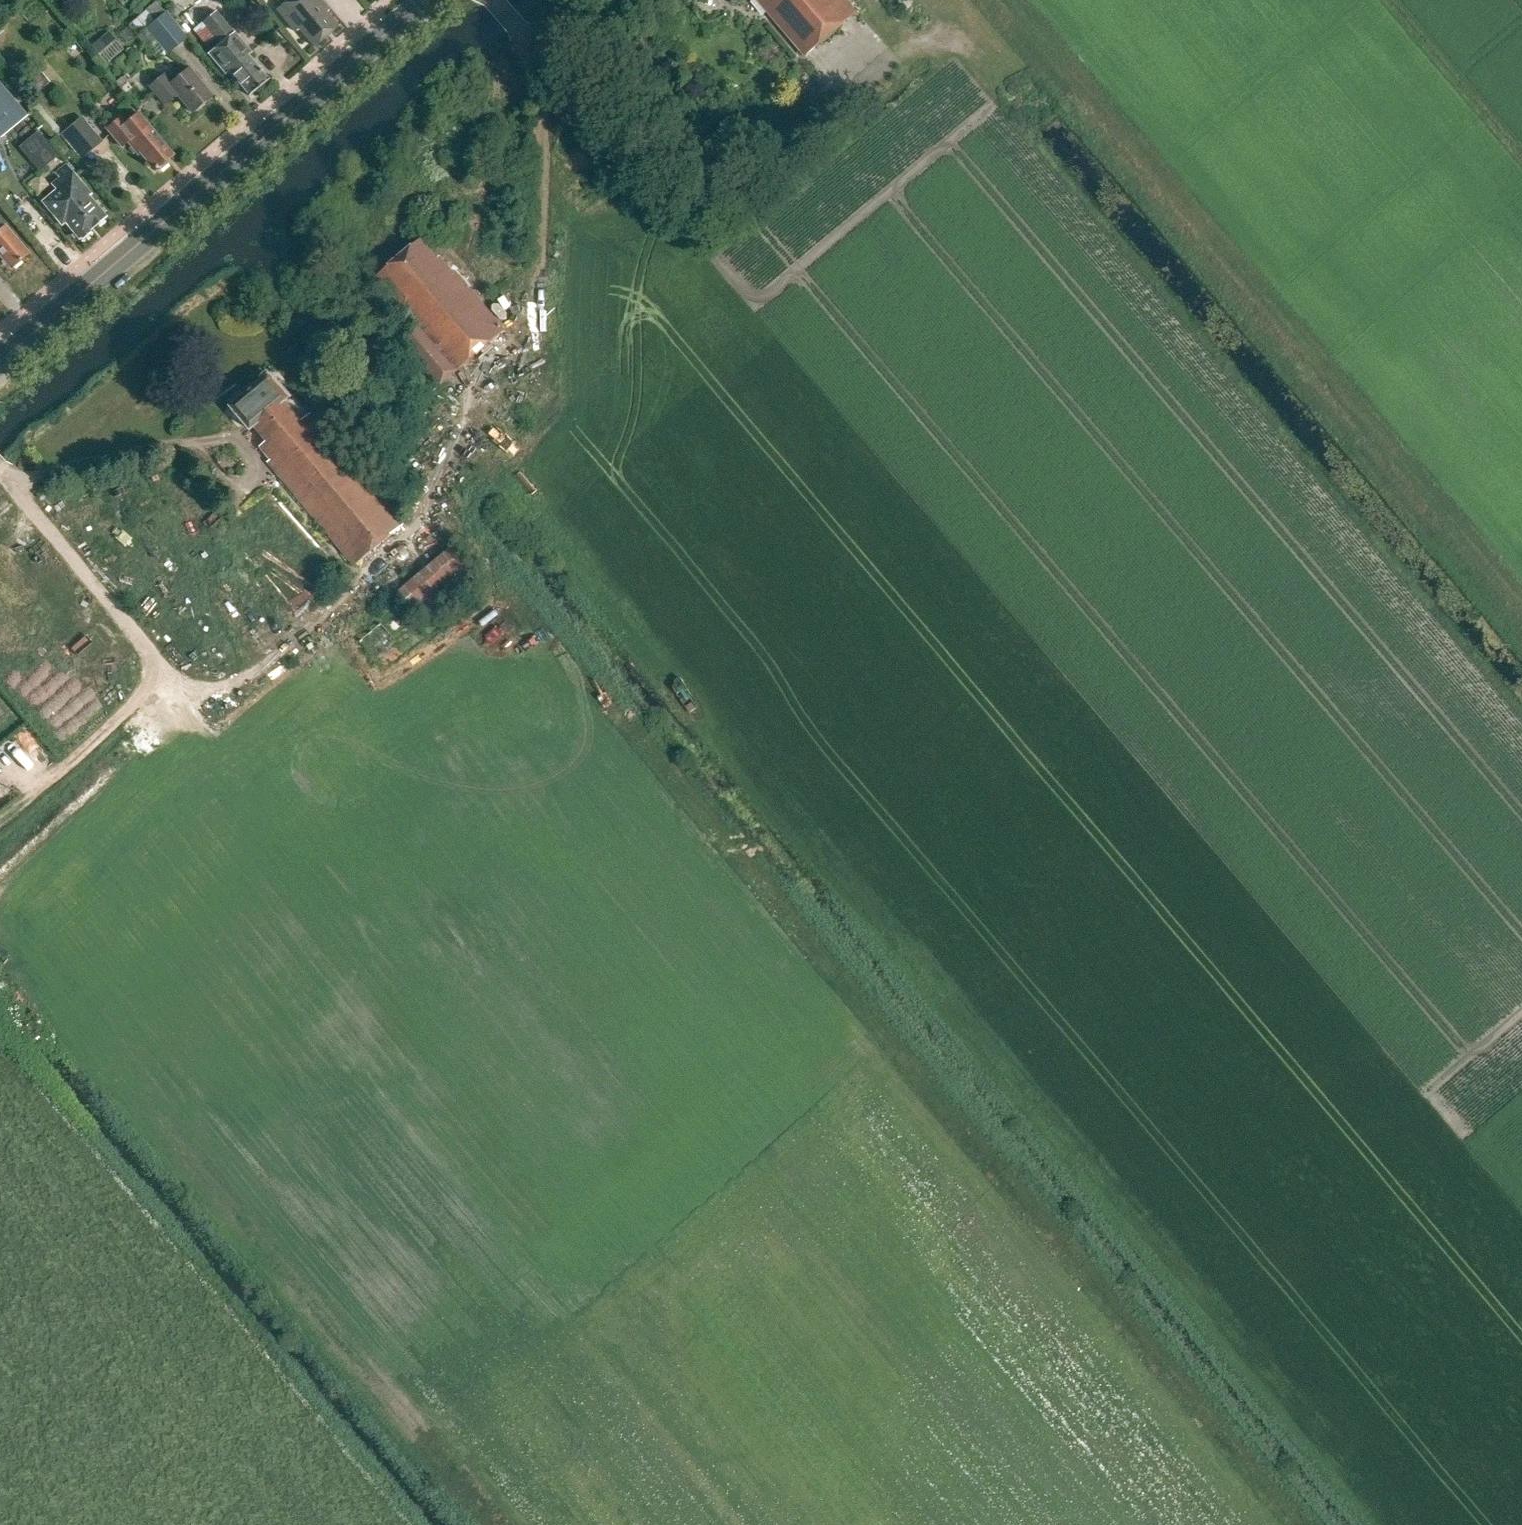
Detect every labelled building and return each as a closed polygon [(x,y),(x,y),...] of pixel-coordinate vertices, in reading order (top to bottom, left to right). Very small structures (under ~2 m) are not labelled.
[(295,31),(311,50),(334,30),(322,15),(326,13),(315,0),(271,0),(278,9),(273,13),(291,35),(295,31)] [(805,56),(857,12),(847,0),(757,0),(805,56)] [(228,72),(249,96),(268,80),(248,56),(251,54),(233,33),(215,12),(194,29),(207,45),(216,38),(220,44),(208,54),(225,74),(228,72)] [(137,37),(146,48),(154,41),(167,55),(184,40),(162,16),(137,37)] [(122,48),(107,30),(88,45),(103,63),(122,48)] [(164,105),(176,94),(192,113),(211,97),(188,69),(188,70),(185,66),(175,74),(178,77),(169,85),(166,82),(153,92),(164,105)] [(26,116),(0,86),(0,138),(26,116)] [(139,153),(155,171),(158,168),(160,170),(167,164),(166,162),(173,156),(148,126),(145,128),(135,115),(111,135),(122,148),(128,143),(136,153),(139,153)] [(60,136),(82,161),(104,142),(81,117),(60,136)] [(60,179),(54,183),(92,228),(105,218),(88,197),(90,195),(66,165),(56,174),(60,179)] [(55,192),(42,202),(61,226),(65,223),(79,240),(80,238),(84,238),(87,236),(88,232),(92,228),(54,183),(50,187),(55,192)] [(11,268),(28,254),(0,221),(0,255),(11,268)] [(402,338),(441,385),(505,331),(454,271),(453,273),(440,258),(438,260),(421,239),(377,276),(418,324),(402,338)] [(251,384),(245,389),(245,390),(246,394),(231,406),(251,430),(255,427),(267,441),(260,447),(271,459),(268,462),(355,566),(409,521),(370,474),(367,477),(312,412),(302,421),(285,401),(289,398),(270,374),(256,386),(252,385),(251,384)] [(400,592),(427,623),(477,580),(451,549),(400,592)] [(380,624),(360,642),(373,658),(394,640),(380,624)]
